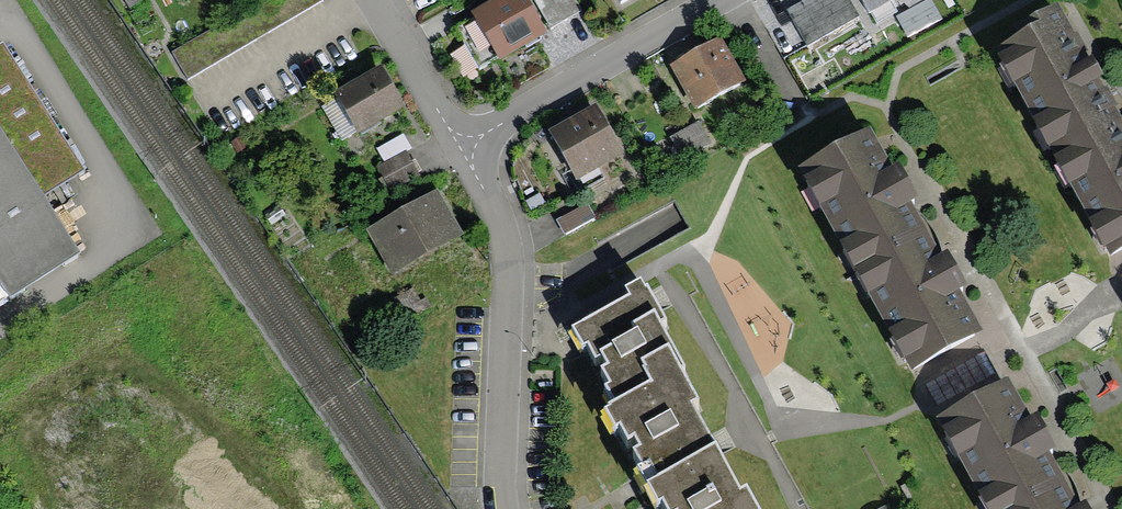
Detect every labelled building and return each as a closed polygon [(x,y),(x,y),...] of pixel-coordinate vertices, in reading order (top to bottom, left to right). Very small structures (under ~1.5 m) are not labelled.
[(315,0),(267,0),(172,57),(187,81),(317,3),(315,0)] [(477,20),(499,57),(539,34),(520,0),(512,0),(477,20)] [(619,9),(636,0),(614,0),(619,9)] [(795,15),(810,41),(855,16),(846,0),(822,0),(795,15)] [(870,14),(895,0),(863,0),(870,14)] [(1057,1),(990,37),(1108,254),(1121,246),(1121,116),(1116,105),(1117,104),(1107,85),(1104,87),(1098,77),(1103,74),(1092,54),(1087,57),(1057,1)] [(720,48),(675,73),(697,113),(743,88),(720,48)] [(6,303),(75,259),(40,204),(83,177),(1,49),(0,49),(0,294),(6,303)] [(399,113),(378,75),(335,99),(356,136),(399,113)] [(591,113),(548,137),(573,182),(616,158),(591,113)] [(870,125),(798,164),(912,370),(984,330),(960,288),(967,284),(948,250),(940,254),(910,200),(918,196),(899,162),(893,165),(870,125)] [(705,145),(696,128),(671,142),(680,159),(705,145)] [(404,159),(375,175),(385,193),(414,176),(404,159)] [(458,237),(435,198),(367,237),(390,277),(458,237)] [(572,325),(582,344),(588,341),(596,357),(604,353),(609,363),(602,367),(611,382),(606,385),(613,399),(607,402),(609,405),(606,406),(615,424),(620,422),(628,437),(635,433),(641,444),(634,448),(642,463),(634,467),(653,503),(664,497),(670,508),(677,508),(760,508),(747,485),(739,489),(693,402),(699,399),(681,365),(684,364),(660,320),(666,317),(648,283),(645,285),(641,277),(626,285),(631,293),(572,325)] [(410,292),(395,301),(407,319),(421,310),(410,292)] [(932,412),(986,508),(1089,508),(1082,497),(1075,502),(1045,448),(1053,444),(1034,410),(1027,413),(1005,372),(932,412)]
